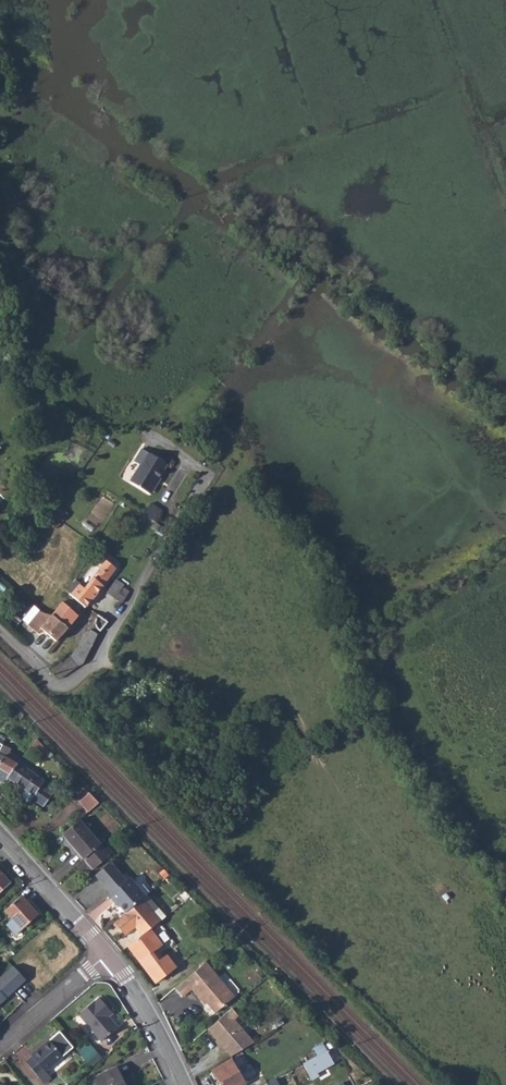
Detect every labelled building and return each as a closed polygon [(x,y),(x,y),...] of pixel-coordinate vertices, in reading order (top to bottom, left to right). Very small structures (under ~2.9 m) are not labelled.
[(147,446),(138,461),(143,464),(134,479),(151,491),(161,476),(170,462),(147,446)] [(161,476),(151,491),(155,493),(165,478),(161,476)] [(154,503),(147,515),(158,522),(165,510),(154,503)] [(142,521),(165,536),(167,531),(145,516),(142,521)] [(81,585),(73,593),(87,605),(93,598),(97,593),(115,571),(106,564),(86,588),(81,584),(81,585)] [(108,592),(123,604),(132,592),(124,586),(124,584),(119,579),(108,592)] [(73,592),(64,602),(80,615),(87,605),(73,593),(81,585),(76,581),(68,589),(73,592)] [(97,602),(101,597),(97,593),(93,598),(97,602)] [(64,602),(54,614),(69,627),(80,615),(64,602)] [(30,626),(34,630),(38,626),(43,629),(58,642),(69,627),(54,614),(45,612),(37,605),(25,619),(31,624),(30,626)] [(110,622),(99,615),(98,618),(98,624),(104,629),(110,622)] [(38,626),(34,630),(39,634),(43,629),(38,626)] [(84,639),(81,645),(91,652),(101,634),(97,633),(87,634),(84,639)] [(75,655),(70,658),(80,668),(85,664),(91,652),(81,645),(75,655)] [(51,671),(59,679),(66,677),(80,668),(70,658),(55,669),(51,671)] [(0,744),(0,785),(5,779),(7,776),(14,764),(5,758),(10,750),(0,744)] [(55,789),(15,763),(14,764),(7,776),(5,779),(22,790),(18,796),(19,798),(26,803),(29,802),(30,800),(43,807),(55,789)] [(91,791),(80,800),(88,810),(99,802),(91,791)] [(78,821),(61,835),(76,853),(78,852),(83,859),(100,845),(78,821)] [(100,845),(83,859),(93,869),(109,856),(100,845)] [(109,863),(93,876),(108,895),(124,881),(109,863)] [(8,884),(0,875),(0,891),(8,884)] [(108,895),(106,897),(113,904),(114,903),(123,915),(130,909),(140,899),(143,897),(144,897),(128,878),(124,881),(108,895)] [(20,897),(4,912),(11,920),(6,925),(15,935),(38,916),(36,913),(38,911),(30,902),(27,904),(20,897)] [(123,915),(113,923),(124,937),(134,928),(140,936),(142,935),(159,922),(140,899),(130,909),(123,915)] [(140,936),(127,947),(154,983),(174,967),(166,956),(158,962),(151,953),(154,951),(142,935),(140,936)] [(204,963),(174,989),(181,997),(190,990),(200,1001),(203,998),(207,1002),(206,1003),(206,1004),(215,1014),(230,1000),(222,991),(225,988),(204,963)] [(0,978),(0,1004),(26,980),(13,966),(0,978)] [(233,998),(225,988),(222,991),(230,1000),(233,998)] [(106,1017),(104,1014),(108,1011),(97,999),(93,1002),(92,1002),(77,1015),(100,1041),(115,1027),(106,1017)] [(226,1013),(207,1030),(213,1036),(215,1035),(217,1038),(217,1041),(225,1051),(246,1033),(233,1019),(238,1015),(232,1008),(226,1013)] [(61,1055),(71,1046),(58,1030),(47,1038),(61,1055)] [(246,1033),(225,1051),(229,1055),(252,1041),(246,1033)] [(30,1054),(23,1059),(34,1073),(40,1080),(47,1074),(43,1069),(61,1055),(47,1038),(29,1052),(30,1054)] [(87,1043),(77,1053),(89,1067),(100,1057),(87,1043)] [(317,1070),(315,1067),(332,1057),(324,1044),(301,1058),(310,1074),(317,1070)] [(211,1071),(219,1084),(241,1084),(245,1083),(231,1060),(211,1071)] [(94,1076),(98,1084),(121,1084),(113,1067),(94,1076)] [(268,1084),(273,1084),(278,1082),(274,1074),(265,1079),(268,1084)]
